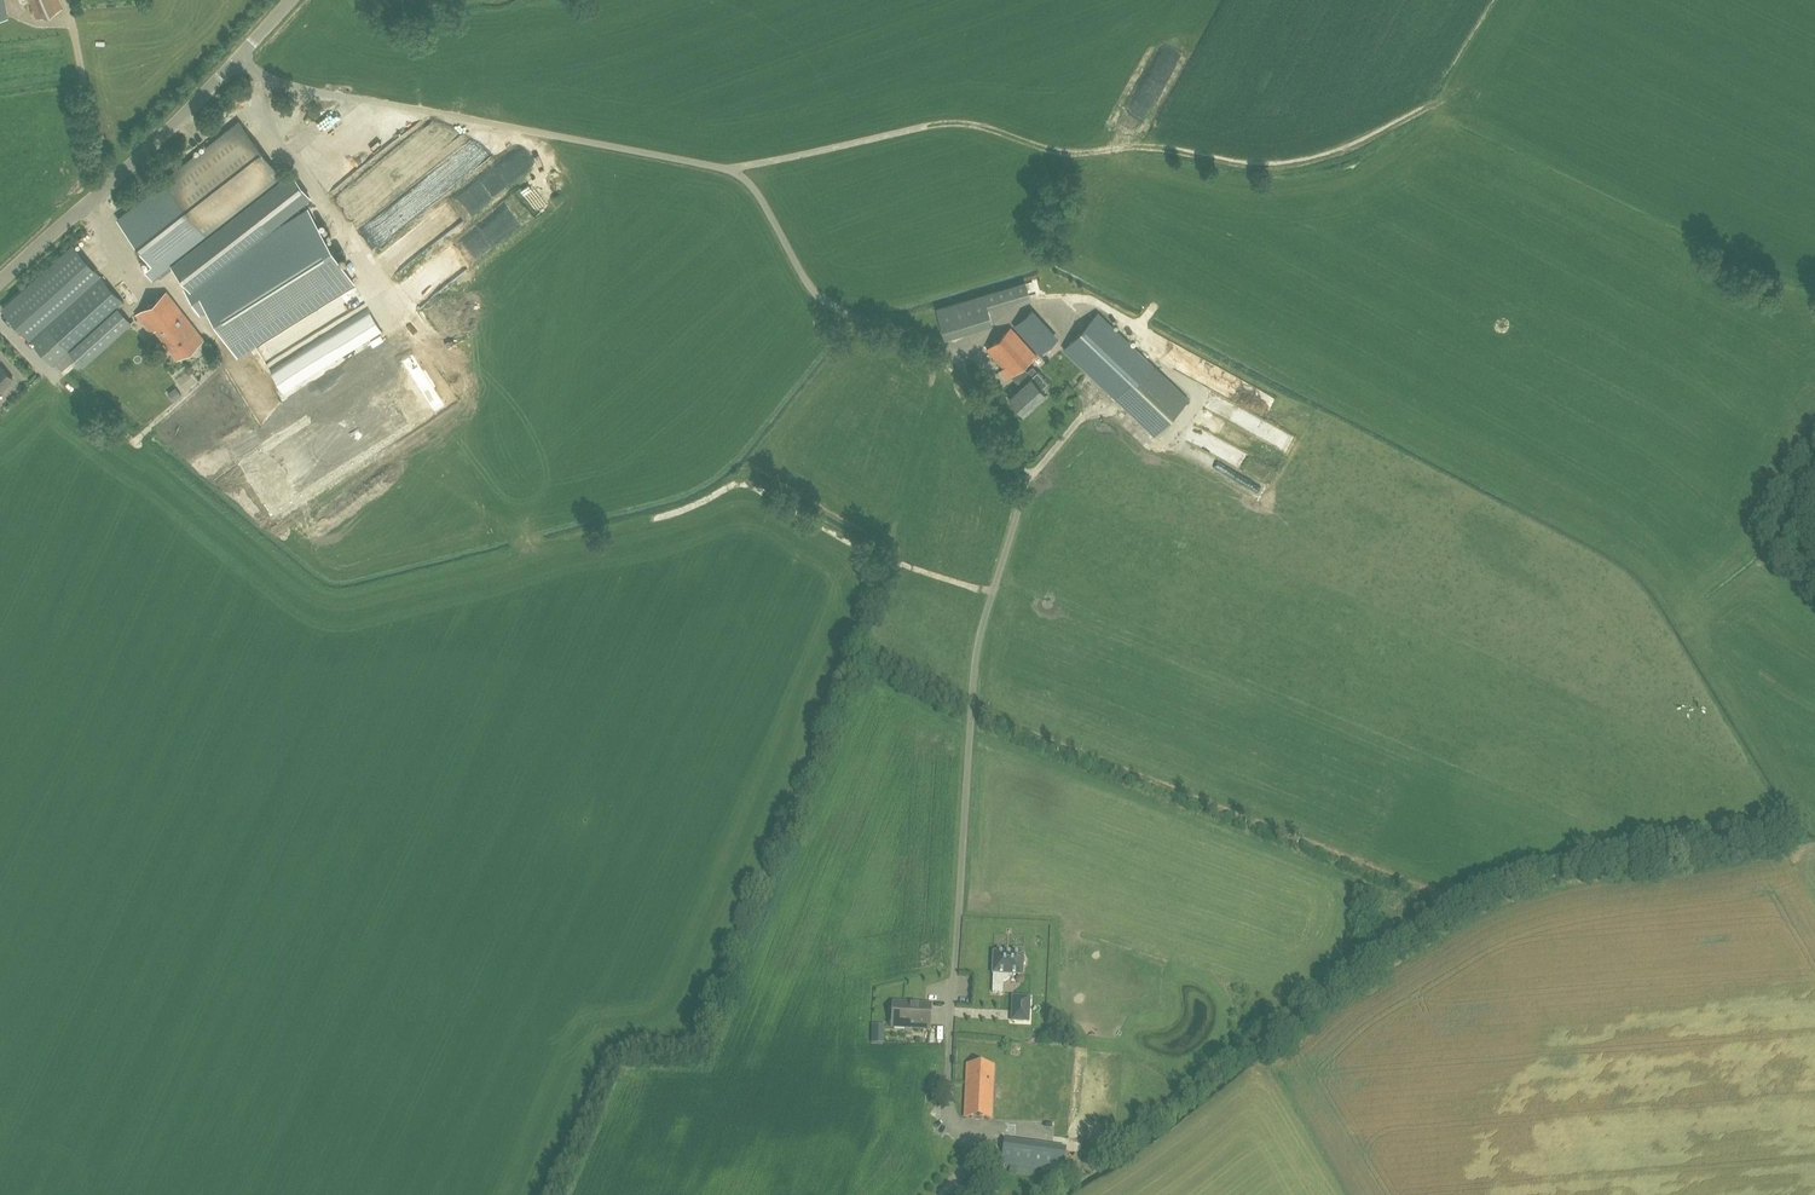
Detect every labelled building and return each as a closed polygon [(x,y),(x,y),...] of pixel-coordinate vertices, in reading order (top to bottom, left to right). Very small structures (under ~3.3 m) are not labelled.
[(37,17),(62,7),(59,0),(30,0),(37,17)] [(205,238),(284,177),(240,121),(157,186),(177,212),(178,214),(183,210),(205,238)] [(507,143),(517,156),(526,149),(516,136),(507,143)] [(543,164),(562,157),(558,149),(540,156),(543,164)] [(530,189),(402,280),(419,304),(525,228),(522,222),(560,195),(538,166),(522,178),(530,189)] [(309,197),(289,172),(205,238),(181,257),(194,278),(250,243),(309,197)] [(119,219),(139,244),(140,246),(178,214),(177,212),(157,186),(155,188),(157,190),(119,219)] [(237,354),(353,281),(307,207),(250,243),(194,278),(182,285),(200,314),(208,309),(237,354)] [(147,254),(139,260),(154,279),(181,257),(205,238),(183,210),(140,246),(147,254)] [(46,323),(100,275),(73,245),(3,308),(30,338),(46,323)] [(100,275),(46,323),(70,351),(118,308),(124,302),(100,275)] [(1022,282),(981,295),(986,309),(1028,295),(1024,282),(1022,282)] [(178,358),(203,339),(166,291),(136,314),(144,325),(149,322),(178,358)] [(986,309),(981,295),(936,309),(945,337),(991,322),(986,309)] [(83,365),(131,322),(118,308),(70,351),(83,365)] [(1030,310),(1013,326),(1039,354),(1056,338),(1030,310)] [(1155,366),(1098,312),(1063,348),(1121,403),(1122,403),(1155,366)] [(30,338),(54,365),(70,351),(46,323),(30,338)] [(1024,413),(1045,393),(1040,388),(1047,382),(1037,371),(1035,373),(1030,368),(1027,371),(1022,366),(1026,362),(1028,364),(1037,356),(1010,327),(986,348),(1021,386),(1009,397),(1024,413)] [(1179,344),(1174,351),(1194,362),(1199,355),(1179,344)] [(13,378),(0,366),(0,391),(13,378)] [(1189,398),(1155,366),(1121,403),(1122,403),(1155,434),(1189,398)] [(1223,369),(1215,382),(1265,409),(1273,395),(1223,369)] [(1246,422),(1251,408),(1214,396),(1210,409),(1246,422)] [(1015,952),(986,952),(985,992),(995,992),(996,982),(1003,975),(1016,975),(1016,967),(1019,964),(1019,958),(1016,956),(1015,952)] [(1030,997),(1013,997),(1012,1021),(1029,1021),(1030,997)] [(929,1029),(930,1004),(893,1002),(892,1027),(929,1029)] [(993,1065),(967,1065),(965,1117),(991,1118),(993,1065)] [(1065,1147),(1004,1139),(1000,1164),(1062,1173),(1065,1147)]
